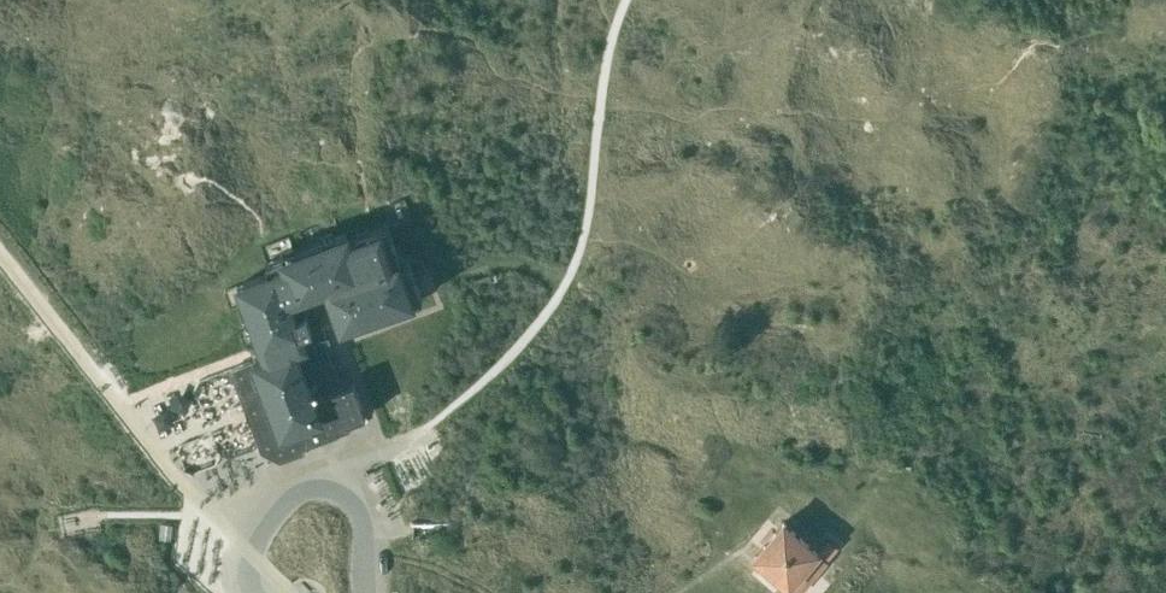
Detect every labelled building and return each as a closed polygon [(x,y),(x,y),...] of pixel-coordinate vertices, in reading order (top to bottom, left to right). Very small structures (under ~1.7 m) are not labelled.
[(339,379),(323,335),(327,334),(321,318),(300,325),(291,300),(336,283),(338,290),(330,293),(343,327),(423,297),(410,263),(404,266),(388,225),(349,240),(346,231),(267,261),(271,272),(238,284),(265,355),(232,367),(262,450),(281,458),(305,450),(304,446),(340,433),(337,425),(366,415),(354,381),(337,387),(334,380),(339,379)] [(817,550),(818,549),(784,520),(755,554),(789,583),(790,583),(800,591),(827,559),(817,550)] [(163,523),(161,540),(171,541),(173,525),(163,523)] [(818,549),(817,550),(827,559),(839,546),(829,537),(818,549)]
